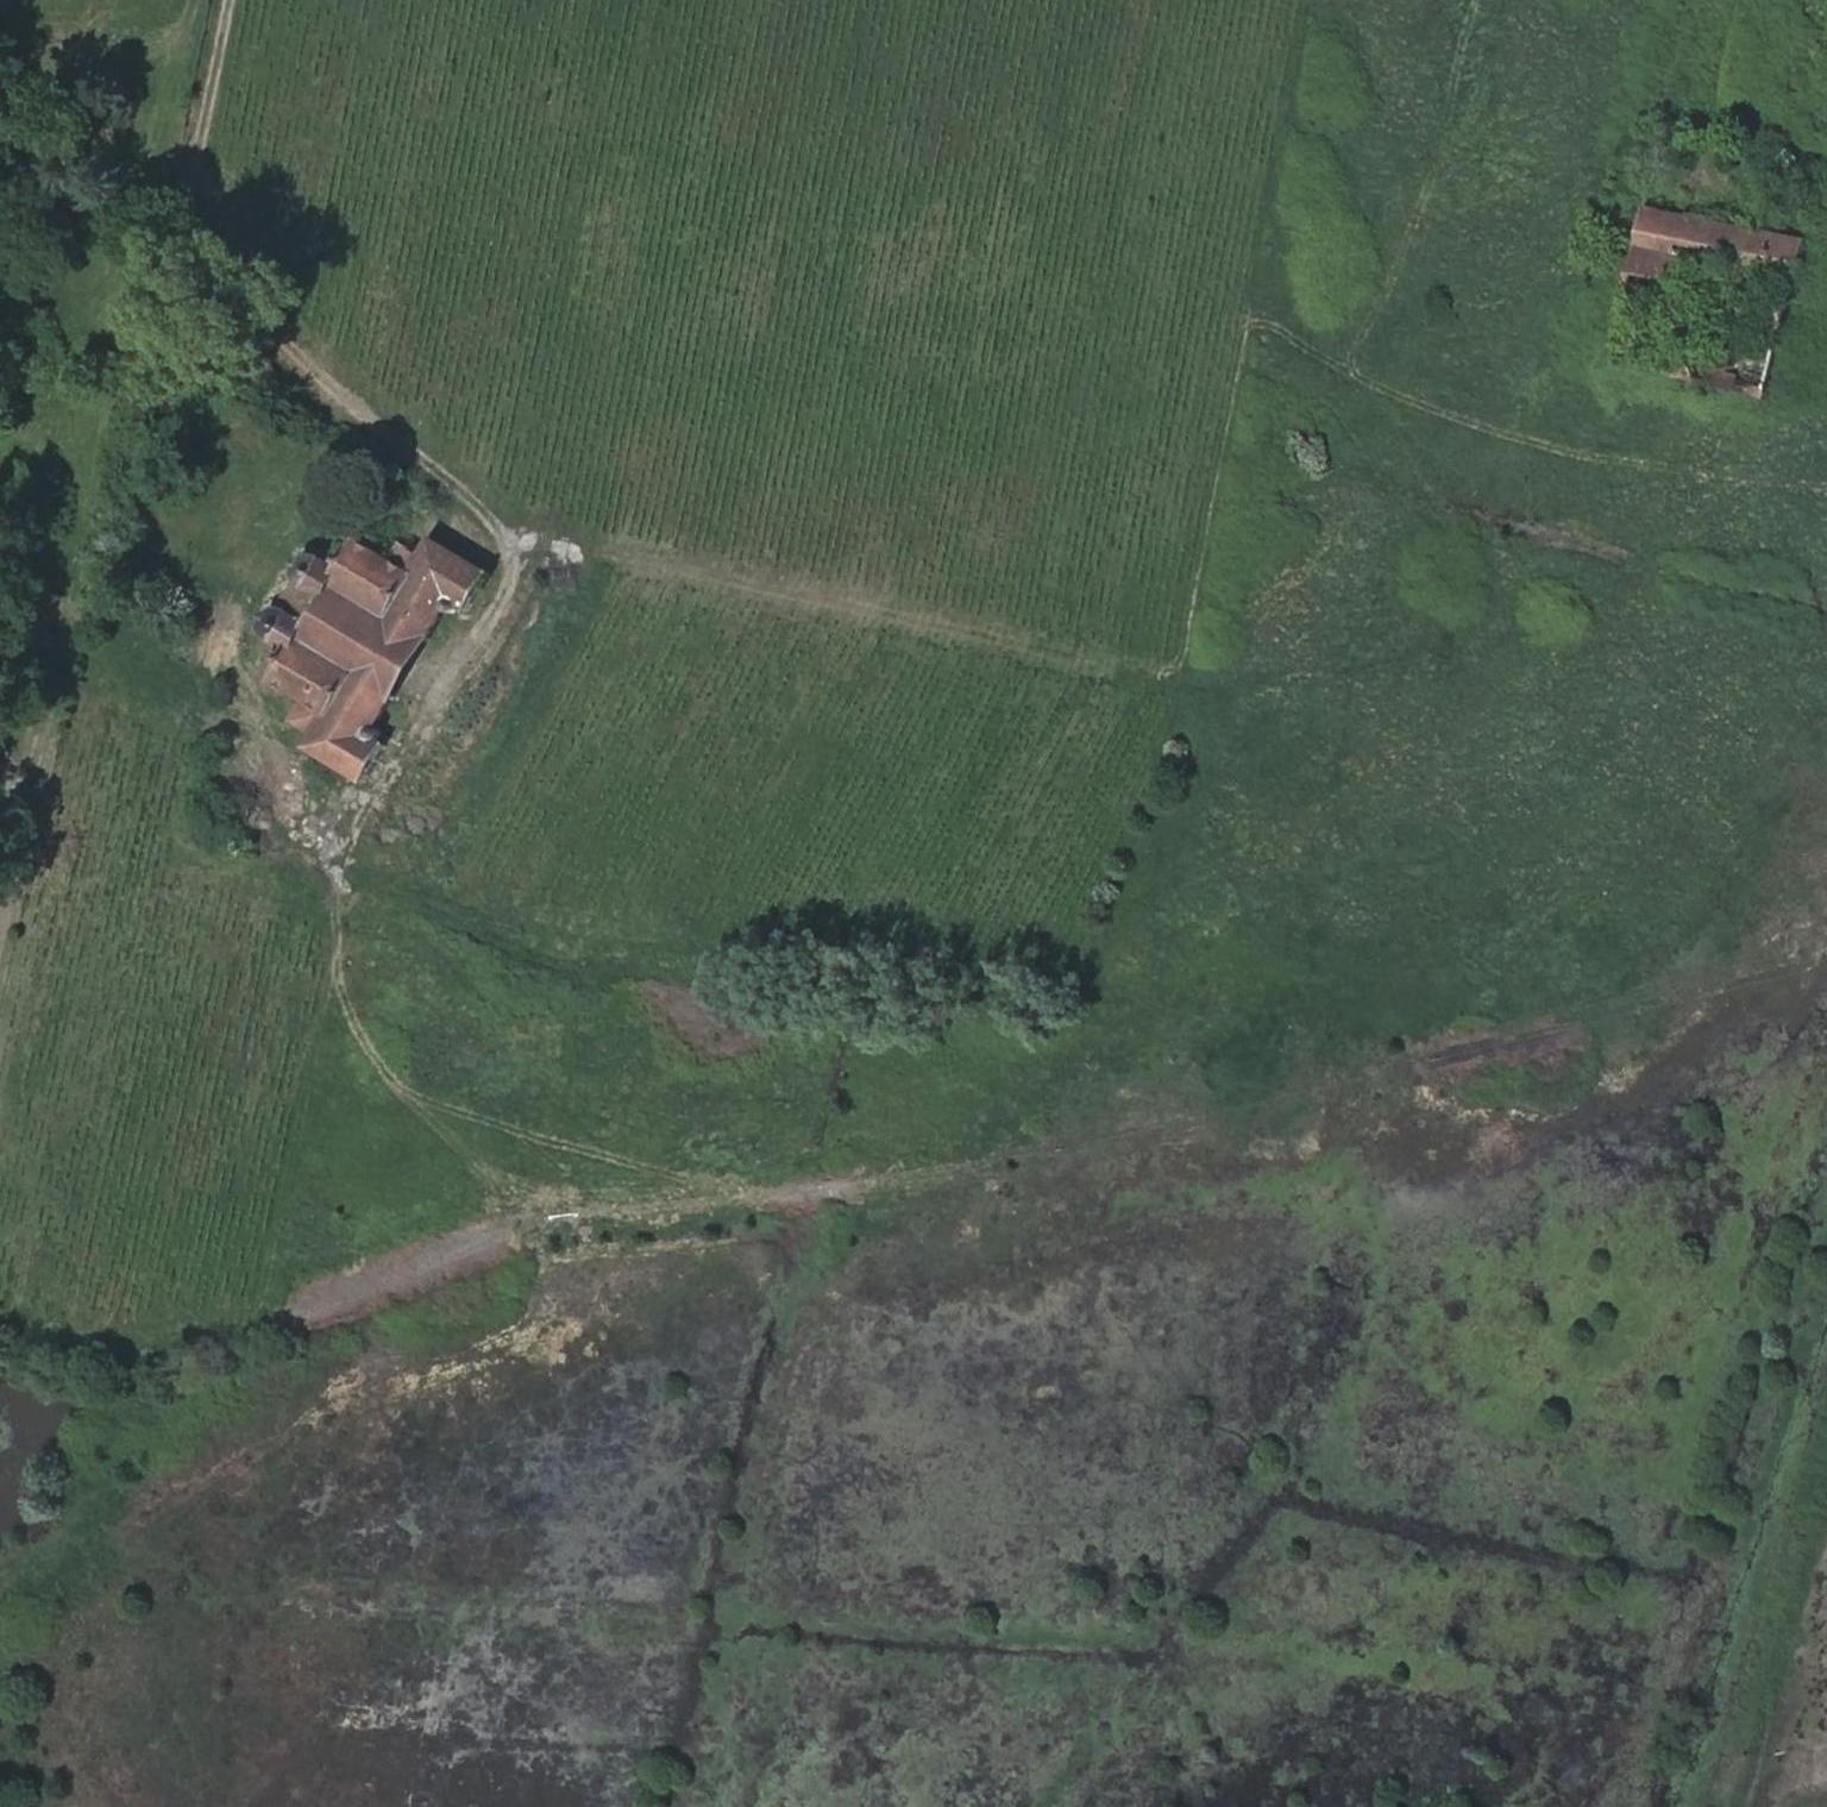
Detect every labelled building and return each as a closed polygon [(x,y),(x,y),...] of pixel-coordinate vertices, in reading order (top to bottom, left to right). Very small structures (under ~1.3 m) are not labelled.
[(1645,211),(1627,292),(1611,364),(1768,396),(1802,240),(1645,211)] [(385,742),(373,735),(451,605),(463,611),(487,571),(433,540),(423,555),(403,546),(395,559),(362,540),(338,577),(313,563),(309,563),(307,564),(302,569),(299,574),(298,579),(299,583),(326,598),(303,633),(279,618),(266,621),(262,625),(260,630),(261,634),(263,638),(290,656),(273,682),(306,701),(296,719),(315,733),(306,748),(362,781),(385,742)]
